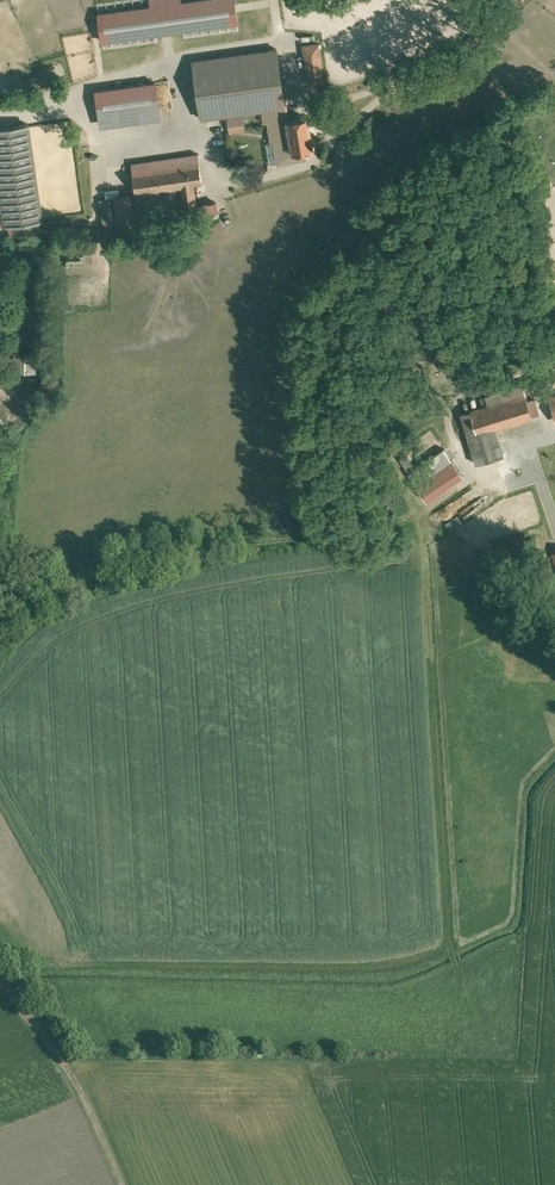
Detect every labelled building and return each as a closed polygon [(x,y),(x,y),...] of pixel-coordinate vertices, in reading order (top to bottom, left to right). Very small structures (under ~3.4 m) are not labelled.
[(98,11),(103,43),(236,25),(233,0),(184,0),(98,11)] [(323,82),(318,44),(304,45),(309,84),(323,82)] [(263,109),(284,107),(277,49),(193,60),(201,118),(263,109)] [(156,82),(96,90),(100,119),(160,111),(156,82)] [(284,107),(263,109),(264,121),(272,120),(275,141),(277,141),(280,161),(305,158),(304,149),(312,148),(307,117),(286,120),(284,107)] [(222,117),(225,133),(243,130),(240,114),(222,117)] [(0,128),(0,182),(6,224),(42,219),(41,217),(29,127),(28,124),(0,128)] [(198,153),(131,164),(136,193),(181,186),(184,205),(196,203),(193,184),(203,183),(198,153)] [(130,194),(114,196),(117,218),(133,216),(130,194)] [(109,199),(100,201),(104,232),(113,231),(109,199)] [(218,211),(216,201),(184,206),(185,216),(218,211)] [(39,354),(11,352),(10,370),(38,372),(39,354)] [(488,404),(460,413),(476,464),(503,455),(495,428),(532,416),(522,384),(486,395),(488,404)] [(451,456),(437,437),(403,460),(416,480),(451,456)] [(462,473),(451,456),(416,480),(427,497),(462,473)]
